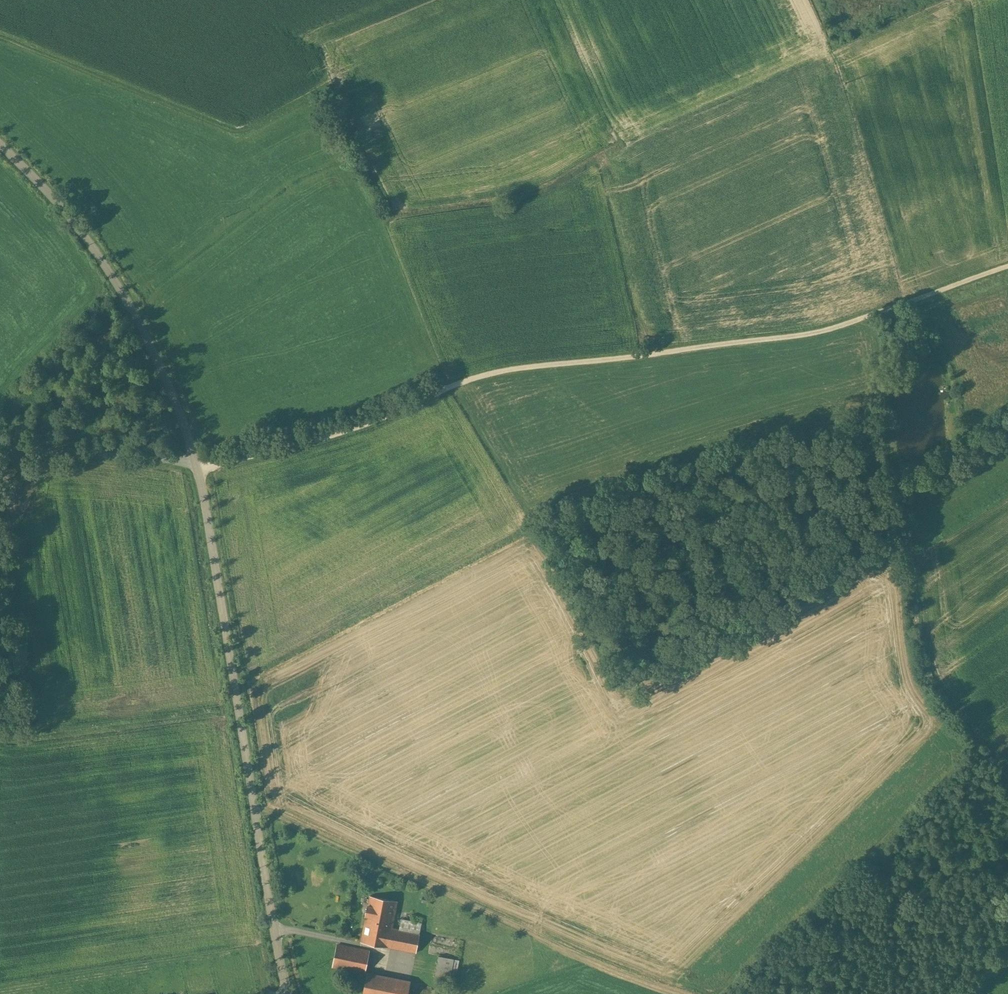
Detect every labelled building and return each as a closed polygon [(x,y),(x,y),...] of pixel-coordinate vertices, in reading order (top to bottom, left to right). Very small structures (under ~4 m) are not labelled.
[(397,901),(370,895),(368,905),(367,905),(365,915),(366,915),(361,941),(416,952),(423,917),(413,915),(412,921),(401,919),(399,929),(392,927),(397,901)] [(369,951),(337,944),(332,966),(365,972),(369,951)] [(453,958),(439,955),(435,976),(449,979),(453,958)] [(367,972),(363,993),(408,993),(410,981),(367,972)]
